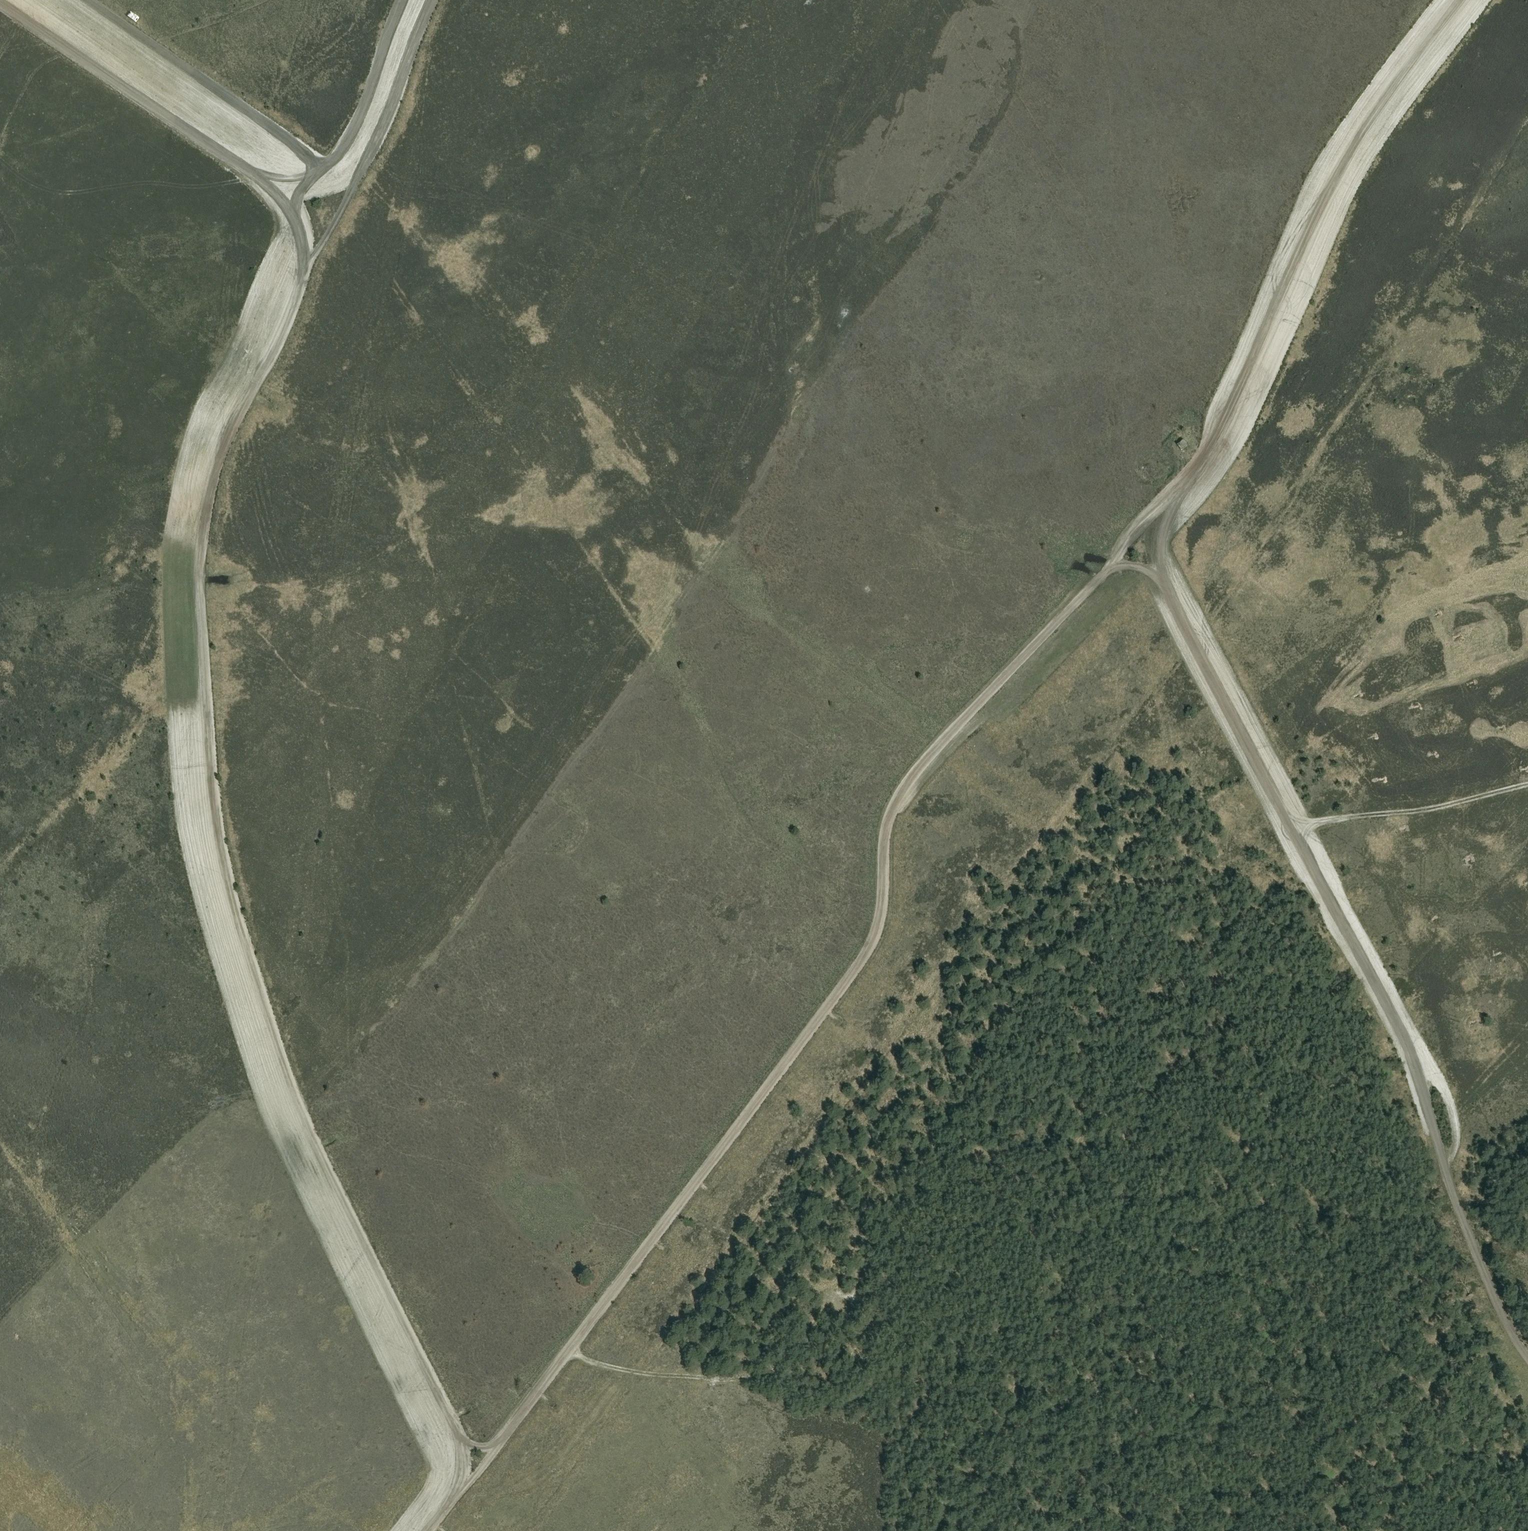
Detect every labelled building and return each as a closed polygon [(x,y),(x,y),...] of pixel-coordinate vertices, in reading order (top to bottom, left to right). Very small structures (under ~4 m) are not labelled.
[(140,18),(143,12),(133,7),(130,13),(140,18)]
